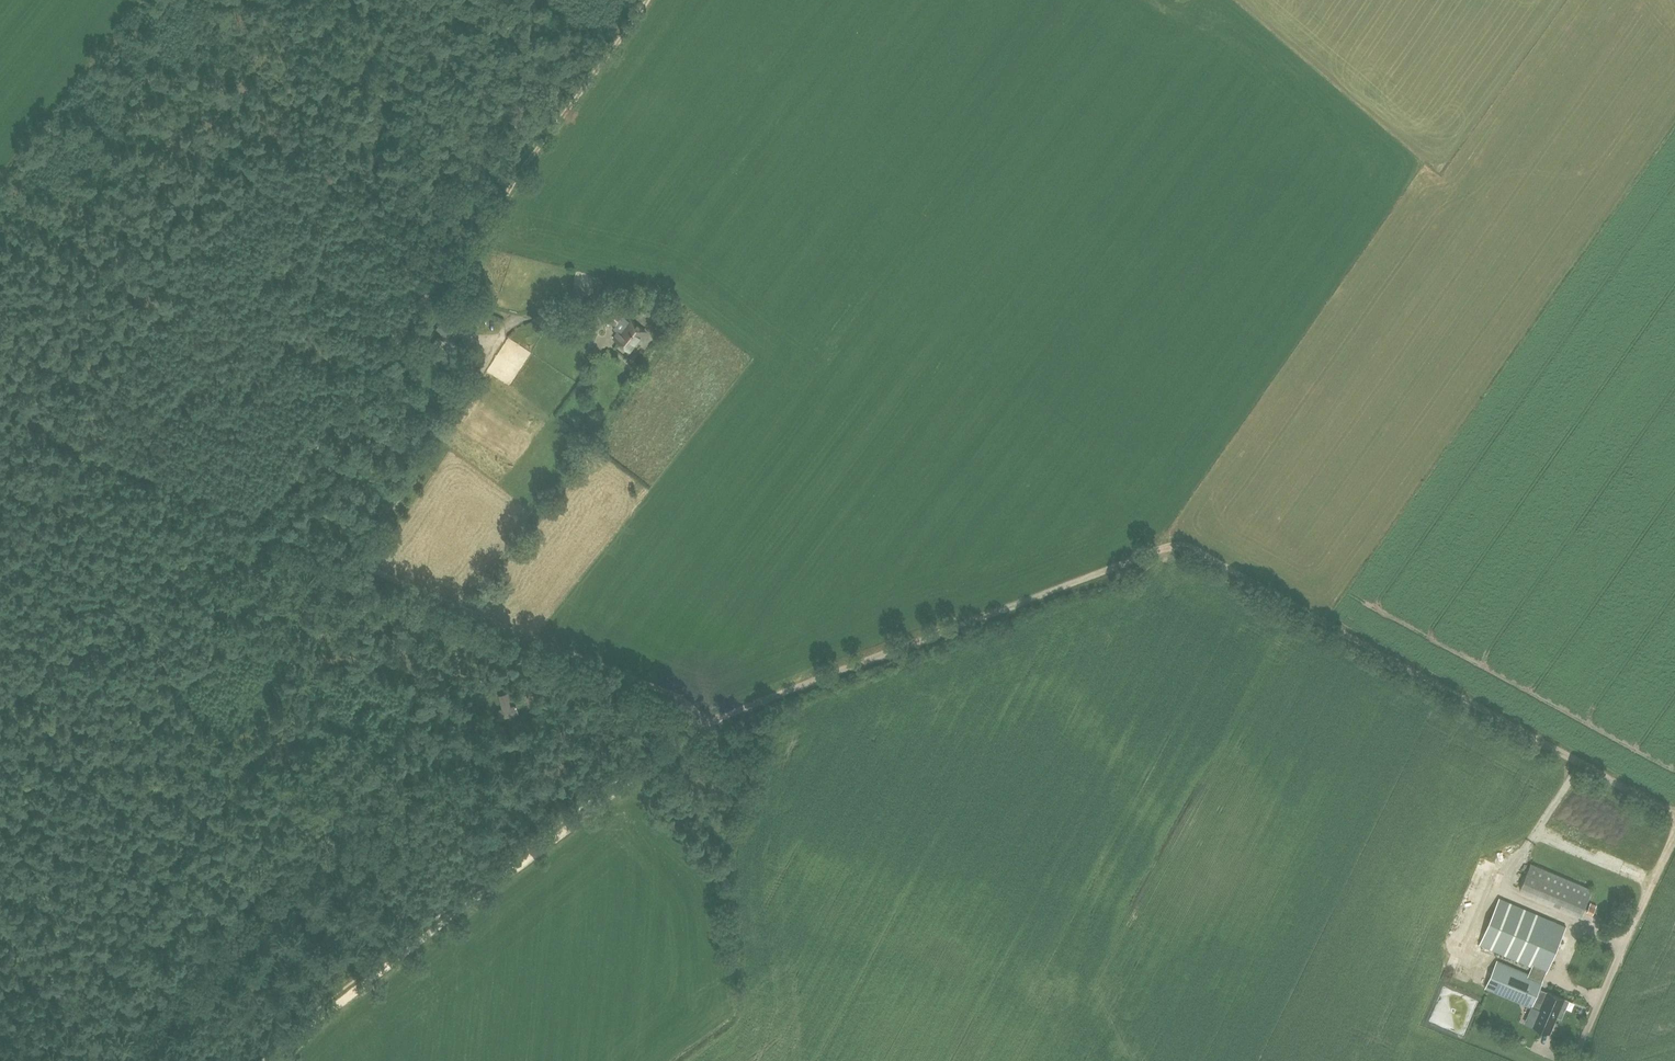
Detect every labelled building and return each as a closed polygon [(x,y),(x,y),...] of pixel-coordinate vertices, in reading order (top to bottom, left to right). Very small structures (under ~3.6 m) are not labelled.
[(593,283),(596,295),(605,293),(602,281),(593,283)] [(631,319),(629,321),(610,305),(601,315),(614,326),(613,327),(619,332),(615,337),(629,350),(645,331),(631,319)] [(445,315),(435,328),(448,337),(457,324),(445,315)] [(627,387),(633,379),(627,374),(621,382),(627,387)] [(497,710),(499,719),(518,714),(516,705),(510,706),(506,692),(498,694),(502,709),(497,710)] [(1583,910),(1593,884),(1530,862),(1520,887),(1583,910)] [(1545,972),(1546,972),(1566,926),(1499,898),(1480,944),(1531,966),(1528,974),(1497,960),(1485,987),(1531,1007),(1532,1006),(1538,992),(1543,981),(1542,980),(1545,972)] [(1614,952),(1611,942),(1604,945),(1606,954),(1614,952)] [(1457,969),(1462,958),(1455,955),(1450,966),(1457,969)] [(1446,970),(1444,978),(1453,979),(1455,971),(1446,970)] [(1447,987),(1445,996),(1452,998),(1455,989),(1447,987)] [(1545,996),(1538,992),(1532,1006),(1540,1010),(1533,1026),(1549,1033),(1556,1017),(1560,1019),(1567,1002),(1546,993),(1545,996)] [(1441,1022),(1448,1005),(1439,1001),(1433,1018),(1441,1022)] [(1462,1002),(1454,1012),(1460,1017),(1468,1007),(1462,1002)]
